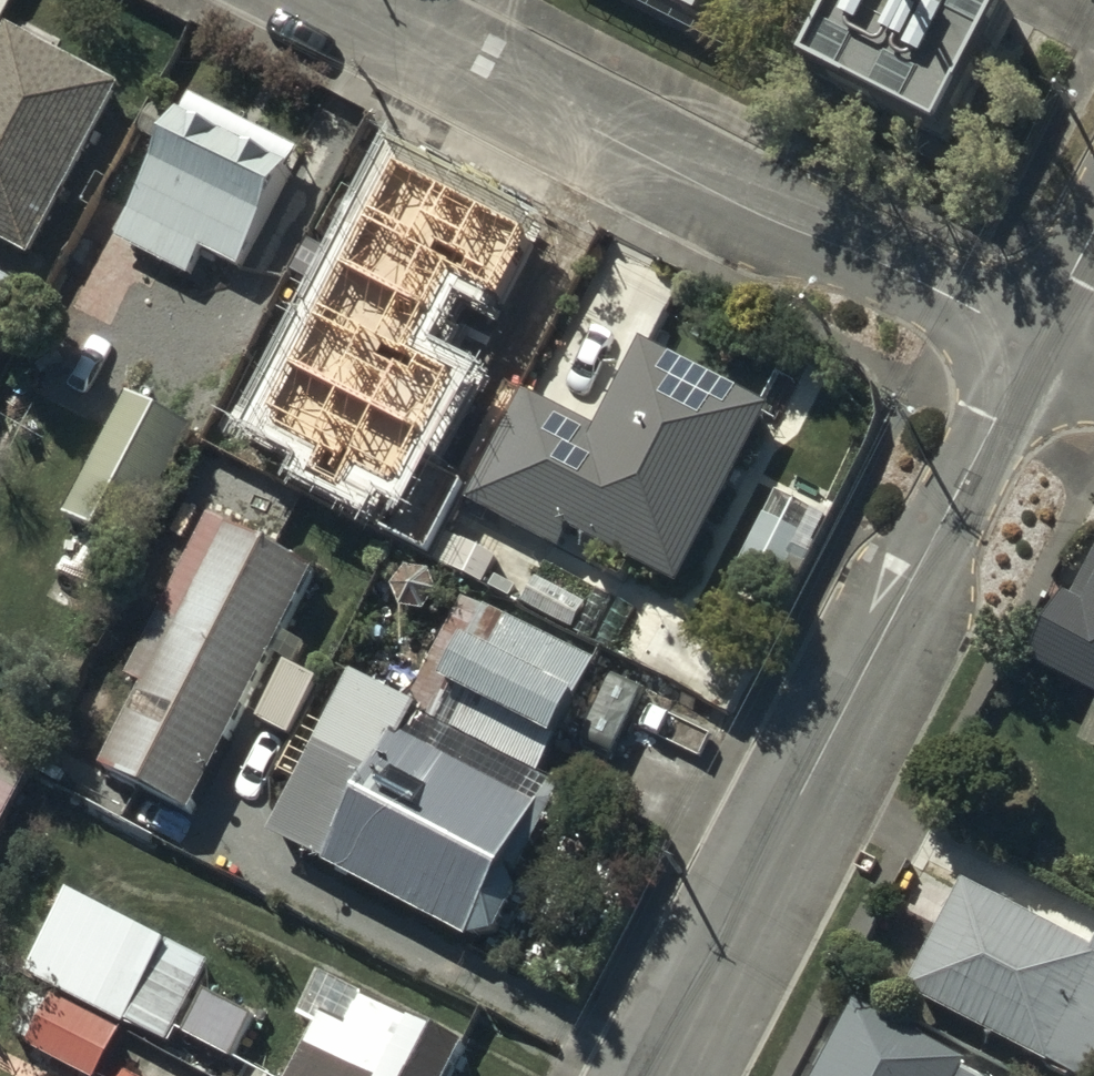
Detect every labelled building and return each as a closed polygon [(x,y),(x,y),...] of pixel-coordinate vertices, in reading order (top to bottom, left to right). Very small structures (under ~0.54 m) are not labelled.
[(701,23),(713,0),(657,0),(701,23)] [(1017,19),(980,0),(861,0),(820,78),(951,146),(1017,19)] [(38,262),(130,87),(13,26),(0,51),(0,242),(38,262)] [(300,157),(192,102),(120,243),(192,280),(206,252),(241,271),(300,157)] [(485,265),(382,216),(330,323),(363,339),(333,401),(409,437),(440,372),(435,367),(485,265)] [(312,367),(272,346),(241,406),(281,427),(312,367)] [(775,414),(645,346),(600,432),(526,393),(467,504),(563,554),(572,535),(681,592),(775,414)] [(196,429),(133,397),(72,516),(135,548),(196,429)] [(321,578),(213,520),(127,680),(150,692),(108,772),(193,817),(321,578)] [(1076,602),(1071,602),(1035,670),(1093,701),(1093,568),(1076,602)] [(588,606),(538,580),(526,604),(576,630),(588,606)] [(471,645),(449,688),(560,744),(598,668),(514,626),(497,659),(471,645)] [(267,837),(468,944),(502,942),(523,900),(516,881),(551,816),(409,741),(426,710),(355,672),(267,837)] [(0,758),(0,840),(34,776),(0,758)] [(966,892),(916,995),(1083,1075),(1093,1075),(1093,954),(966,892)] [(214,969),(73,899),(34,975),(175,1045),(214,969)] [(254,1022),(209,998),(188,1037),(233,1061),(254,1022)] [(56,1001),(30,1050),(80,1075),(104,1075),(125,1036),(56,1001)] [(461,1051),(367,1003),(353,1032),(323,1017),(293,1075),(448,1075),(461,1051)] [(862,1011),(828,1075),(988,1075),(862,1011)]
